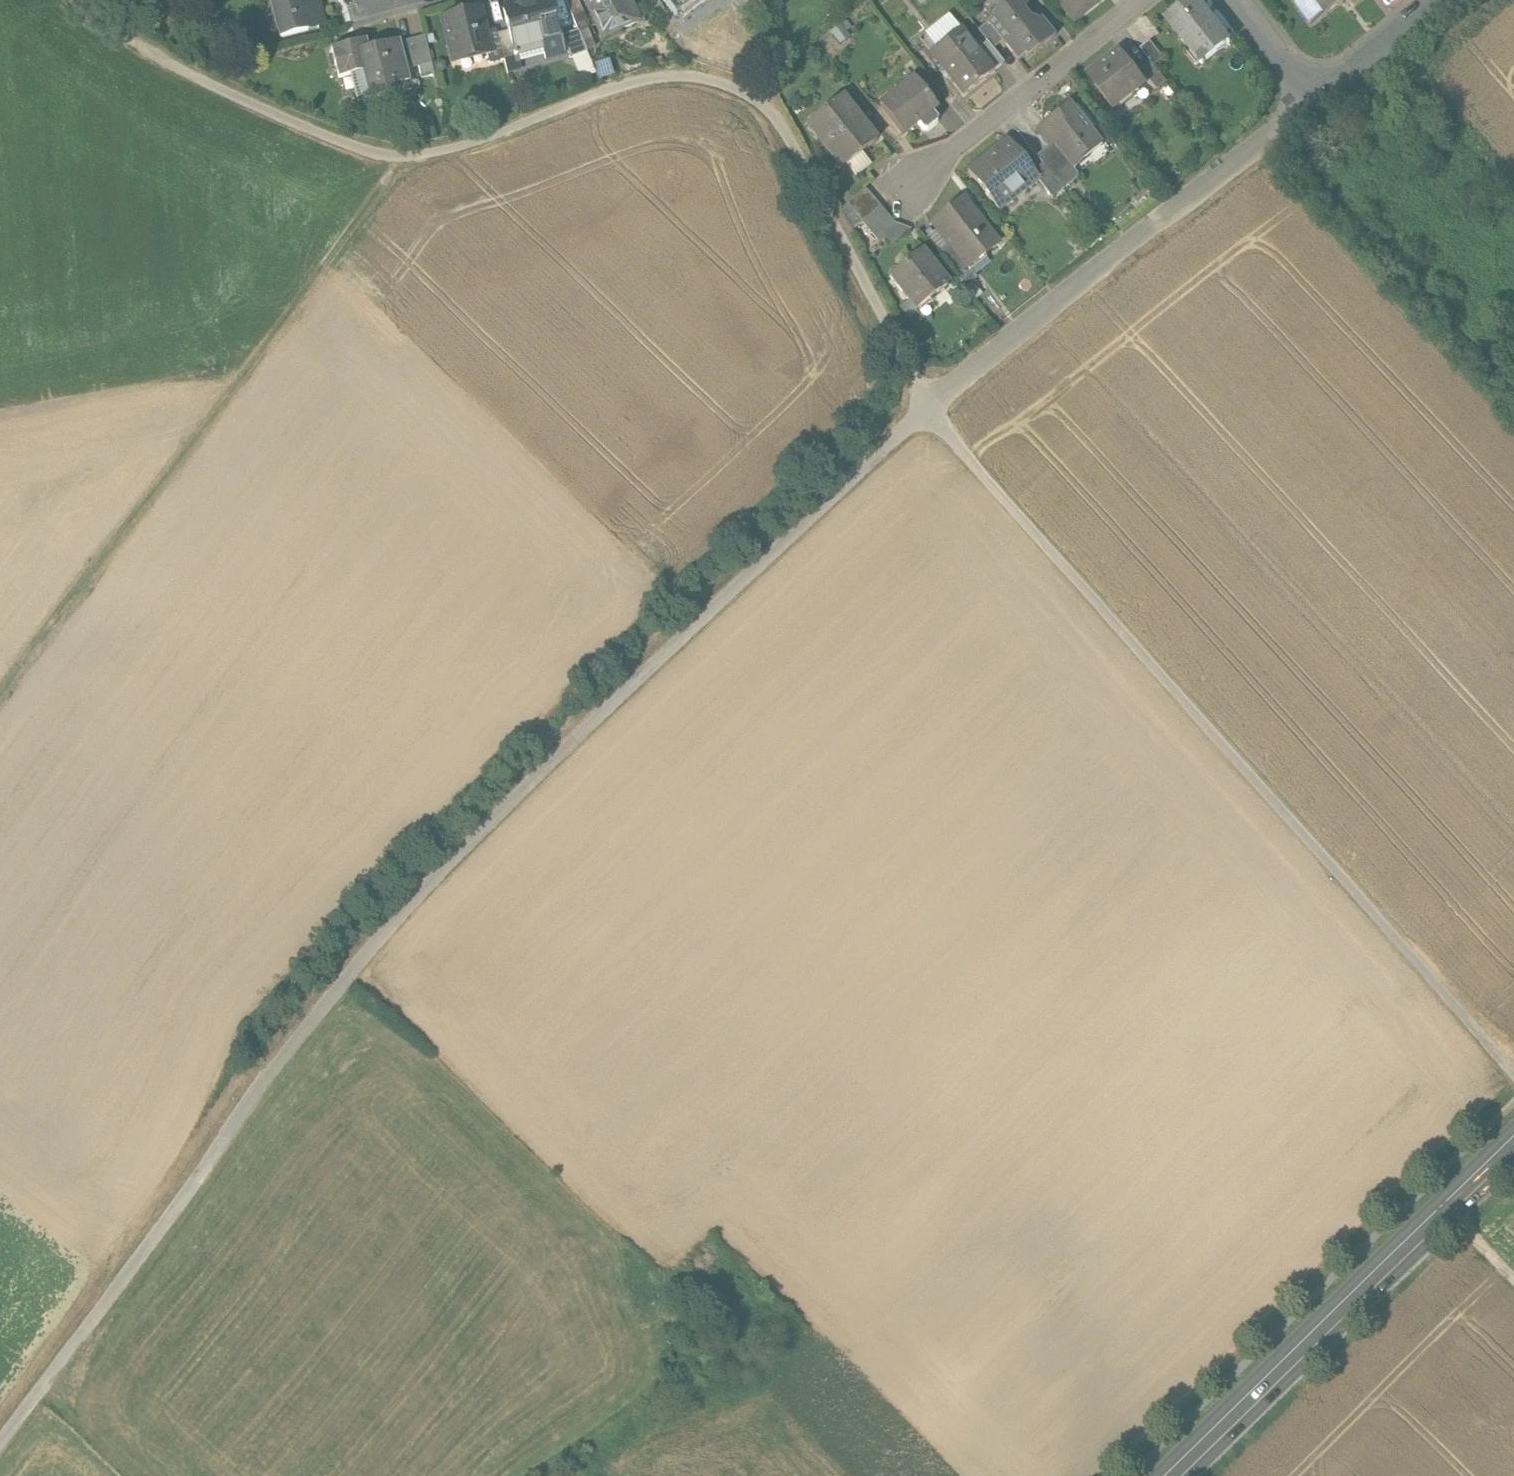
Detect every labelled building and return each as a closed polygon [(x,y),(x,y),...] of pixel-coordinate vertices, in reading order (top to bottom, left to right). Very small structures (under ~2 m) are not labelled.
[(278,37),(282,35),(273,0),(268,0),(278,37)] [(282,35),(283,37),(323,27),(316,0),(273,0),(282,35)] [(531,3),(502,10),(513,51),(542,43),(546,58),(564,54),(550,0),(530,0),(531,3)] [(577,0),(565,0),(573,19),(584,14),(577,0)] [(601,37),(604,36),(604,37),(621,30),(620,29),(622,28),(617,15),(632,8),(628,0),(585,0),(601,37)] [(673,16),(696,0),(662,0),(673,16)] [(998,14),(987,23),(1001,41),(1017,61),(1024,56),(1026,59),(1054,37),(1044,23),(1040,26),(1039,23),(1036,20),(1033,19),(1029,18),(1023,11),(1027,4),(1019,0),(1006,0),(998,14)] [(1073,21),(1100,0),(1057,0),(1073,21)] [(1196,0),(1191,0),(1167,19),(1202,63),(1229,41),(1196,0)] [(1312,25),(1346,0),(1293,0),(1312,25)] [(478,11),(444,20),(454,59),(486,51),(488,50),(483,32),(478,11)] [(976,50),(950,17),(925,36),(935,49),(931,52),(964,94),(993,71),(976,50)] [(1001,41),(987,23),(978,30),(987,41),(992,48),(1001,41)] [(496,29),(483,32),(488,50),(486,51),(489,64),(504,60),(496,29)] [(578,32),(564,36),(569,58),(587,53),(578,32)] [(424,36),(411,40),(418,67),(432,63),(424,36)] [(411,40),(399,43),(406,70),(418,67),(411,40)] [(398,41),(367,49),(365,41),(332,50),(339,79),(361,73),(364,85),(359,86),(363,102),(394,94),(392,87),(409,82),(406,70),(399,43),(398,41)] [(992,48),(987,41),(976,50),(993,71),(1004,63),(992,48)] [(1164,58),(1151,41),(1141,49),(1151,61),(1154,66),(1164,58)] [(1145,84),(1119,50),(1087,76),(1114,109),(1145,84)] [(1154,66),(1151,61),(1142,68),(1158,89),(1167,82),(1154,66)] [(938,90),(923,70),(914,78),(917,83),(929,97),(938,90)] [(917,83),(883,110),(903,135),(937,108),(929,97),(917,83)] [(877,140),(842,96),(805,126),(817,141),(822,137),(845,166),(877,140)] [(1097,136),(1070,104),(1036,132),(1049,147),(1050,149),(1054,145),(1070,165),(1073,169),(1091,155),(1084,147),(1097,136)] [(1007,140),(968,171),(999,210),(1037,180),(1038,179),(1034,173),(1007,140)] [(1070,165),(1054,145),(1050,149),(1049,147),(1037,157),(1043,165),(1054,178),(1070,165)] [(1054,178),(1043,165),(1034,173),(1038,179),(1037,180),(1052,198),(1062,189),(1054,178)] [(866,188),(848,204),(863,222),(881,206),(866,188)] [(963,200),(932,225),(949,245),(966,267),(967,266),(982,254),(984,255),(998,244),(963,200)] [(881,206),(863,222),(877,239),(895,223),(881,206)] [(949,245),(938,254),(960,282),(973,272),(967,266),(966,267),(949,245)] [(919,254),(890,277),(912,306),(927,295),(930,299),(948,285),(936,268),(932,271),(919,254)]
